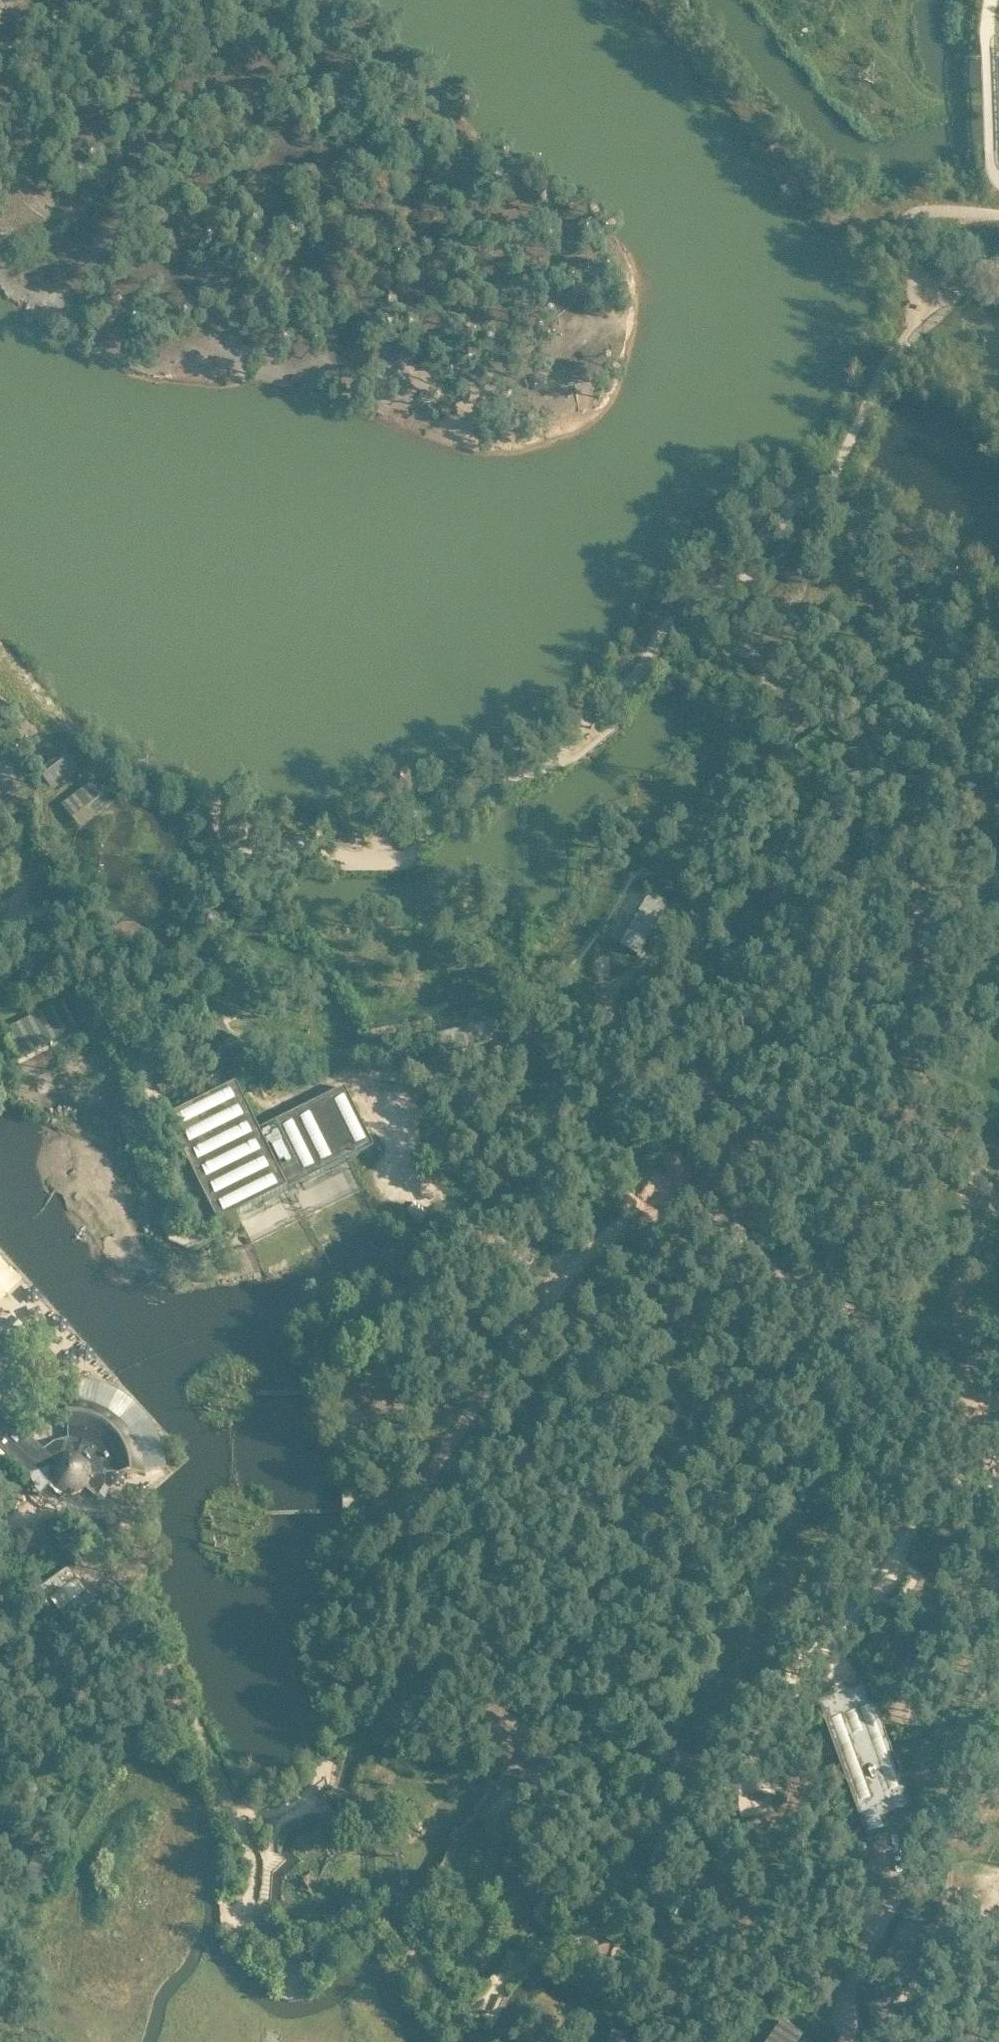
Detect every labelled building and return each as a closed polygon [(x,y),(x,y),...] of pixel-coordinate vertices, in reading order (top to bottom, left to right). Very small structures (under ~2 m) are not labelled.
[(68,757),(65,752),(38,773),(40,775),(52,791),(79,770),(68,757)] [(112,805),(93,780),(61,806),(79,830),(112,805)] [(668,903),(650,892),(619,945),(638,957),(655,926),(668,903)] [(2,1035),(16,1060),(88,1024),(75,997),(1,1032),(2,1035)] [(499,1041),(493,1020),(431,1037),(436,1059),(499,1041)] [(347,1161),(374,1148),(345,1089),(258,1132),(236,1086),(232,1088),(224,1092),(218,1095),(167,1120),(194,1176),(211,1210),(213,1214),(216,1221),(218,1225),(223,1222),(237,1215),(290,1189),(347,1161)] [(11,1317),(0,1331),(0,1351),(3,1354),(14,1340),(16,1341),(26,1330),(11,1317)] [(144,1459),(145,1471),(165,1468),(163,1451),(158,1435),(149,1420),(138,1407),(126,1397),(113,1389),(99,1384),(83,1381),(68,1380),(67,1400),(83,1401),(96,1405),(109,1410),(118,1417),(129,1426),(137,1438),(141,1448),(144,1459)] [(0,1411),(0,1448),(30,1475),(51,1466),(50,1473),(51,1480),(53,1485),(56,1489),(62,1492),(67,1494),(73,1495),(81,1493),(86,1490),(98,1498),(106,1486),(107,1472),(145,1471),(144,1459),(141,1448),(137,1438),(129,1426),(118,1417),(109,1410),(96,1405),(83,1401),(67,1400),(69,1438),(55,1441),(44,1450),(1,1411),(0,1411)] [(94,1603),(67,1568),(41,1588),(38,1584),(28,1592),(50,1621),(60,1614),(68,1623),(94,1603)] [(837,1697),(818,1704),(821,1712),(822,1716),(835,1752),(863,1827),(866,1838),(885,1831),(881,1820),(912,1809),(909,1801),(890,1747),(885,1735),(876,1710),(868,1686),(848,1693),(847,1690),(845,1685),(834,1690),(837,1697)] [(867,2003),(873,2041),(899,2041),(893,1999),(867,2003)] [(782,2023),(768,2041),(800,2041),(804,2037),(782,2023)]
